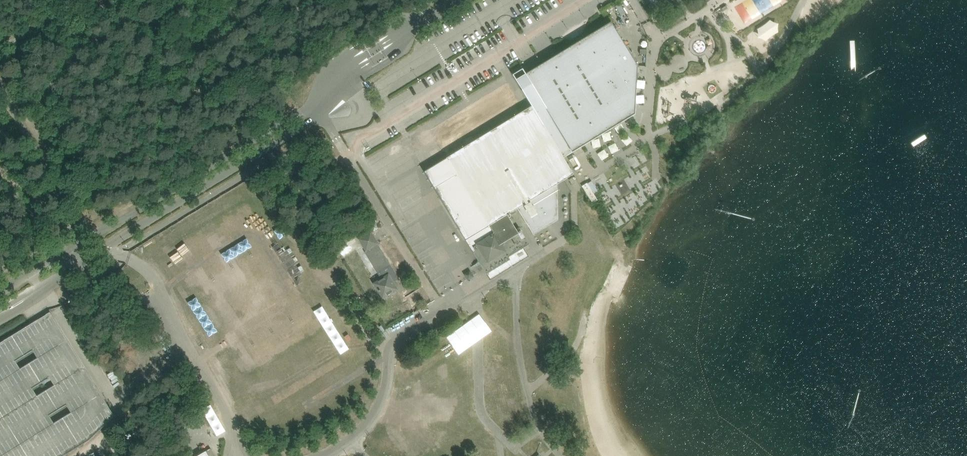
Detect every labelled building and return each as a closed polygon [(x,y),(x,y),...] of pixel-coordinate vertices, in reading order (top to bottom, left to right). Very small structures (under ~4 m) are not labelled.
[(457,174),(439,185),(442,192),(445,197),(441,199),(456,223),(459,228),(475,255),(476,256),(482,252),(478,245),(492,236),(495,234),(490,226),(511,213),(518,209),(534,235),(534,234),(558,220),(557,185),(574,174),(564,157),(635,114),(638,65),(612,22),(552,58),(525,74),(532,85),(523,91),(533,106),(524,111),(521,113),(507,121),(447,158),(453,167),(457,174)] [(592,182),(585,185),(594,204),(600,201),(592,182)] [(482,252),(476,256),(480,263),(484,269),(487,274),(490,272),(495,269),(500,266),(511,260),(509,257),(530,245),(520,227),(515,230),(509,220),(513,217),(511,213),(490,226),(495,234),(492,236),(478,245),(482,252)] [(393,282),(399,279),(378,245),(378,244),(378,243),(377,243),(371,234),(372,233),(371,232),(359,240),(366,250),(365,251),(382,280),(375,284),(383,297),(397,289),(393,282)] [(464,274),(467,279),(468,281),(474,277),(471,270),(464,274)] [(0,340),(0,455),(64,455),(88,441),(115,414),(49,310),(0,340)] [(210,448),(205,451),(196,455),(215,455),(210,448)]
